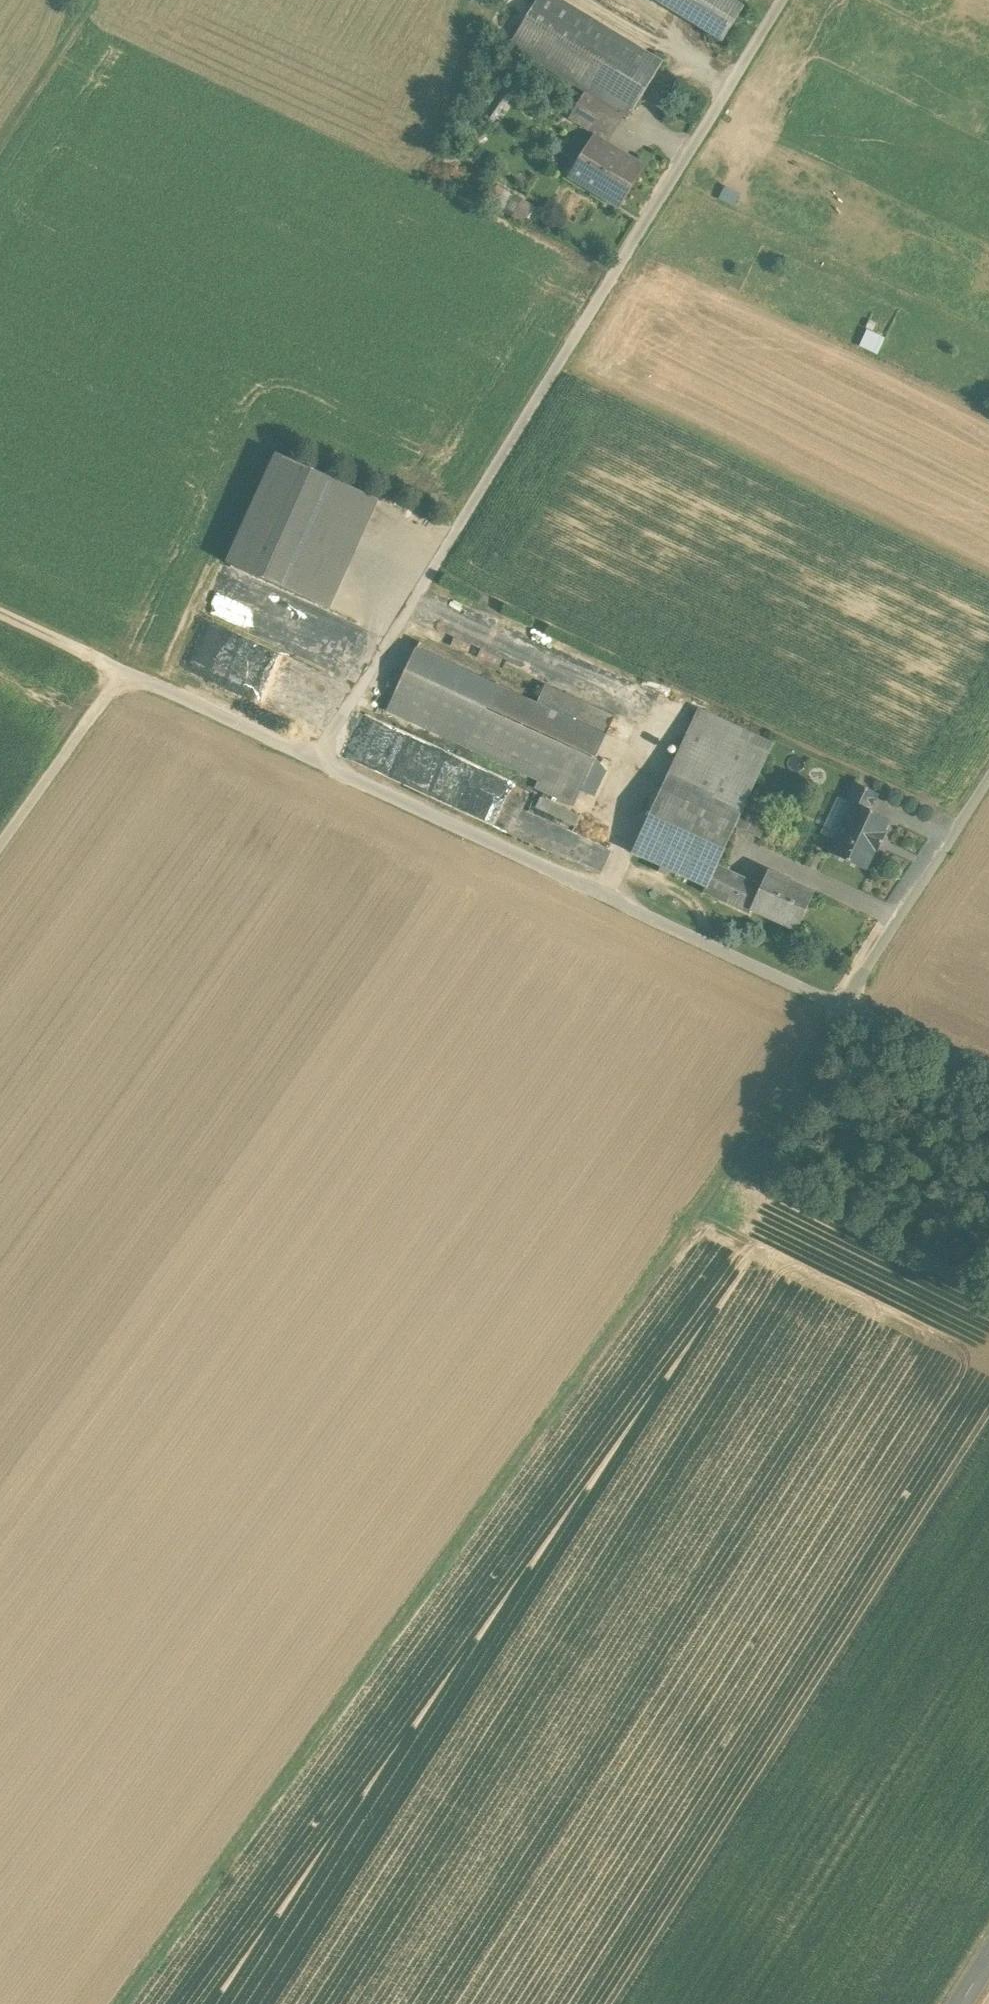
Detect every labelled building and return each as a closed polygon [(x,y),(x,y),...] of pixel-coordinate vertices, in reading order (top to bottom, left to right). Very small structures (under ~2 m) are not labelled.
[(562,0),(536,0),(509,45),(585,91),(619,112),(628,118),(663,62),(562,0)] [(732,0),(654,0),(722,42),(744,7),(732,0)] [(619,112),(585,91),(569,117),(603,138),(619,112)] [(641,167),(594,139),(582,159),(594,166),(584,183),(618,204),(641,167)] [(511,195),(506,211),(524,216),(529,200),(511,195)] [(864,328),(858,344),(876,351),(882,336),(864,328)] [(348,486),(275,453),(226,563),(299,595),(348,486)] [(348,486),(299,595),(328,609),(377,499),(348,486)] [(269,609),(268,596),(252,597),(252,595),(244,595),(245,607),(252,606),(254,629),(278,628),(277,617),(286,617),(286,608),(269,609)] [(495,684),(417,648),(388,710),(466,745),(495,684)] [(573,720),(495,684),(466,745),(539,779),(536,786),(573,803),(605,735),(573,720)] [(613,717),(581,702),(573,720),(605,735),(613,717)] [(772,744),(697,709),(666,777),(741,812),(746,802),(772,744)] [(741,812),(666,777),(646,820),(721,855),(734,827),(741,812)] [(878,794),(854,783),(846,801),(852,804),(853,802),(870,811),(878,794)] [(770,813),(746,802),(741,812),(734,827),(759,838),(770,813)] [(870,811),(853,802),(852,804),(829,853),(865,870),(875,850),(877,851),(885,834),(883,833),(889,820),(870,811)] [(576,820),(539,803),(534,814),(571,831),(576,820)] [(721,855),(646,820),(631,853),(660,867),(658,872),(666,876),(668,870),(705,887),(702,893),(704,893),(714,872),(717,864),(721,855)] [(727,869),(717,864),(714,872),(724,876),(727,869)] [(724,876),(714,872),(704,893),(748,914),(757,892),(724,876)] [(810,892),(767,872),(757,892),(748,914),(751,909),(796,930),(805,908),(804,908),(810,892)]
